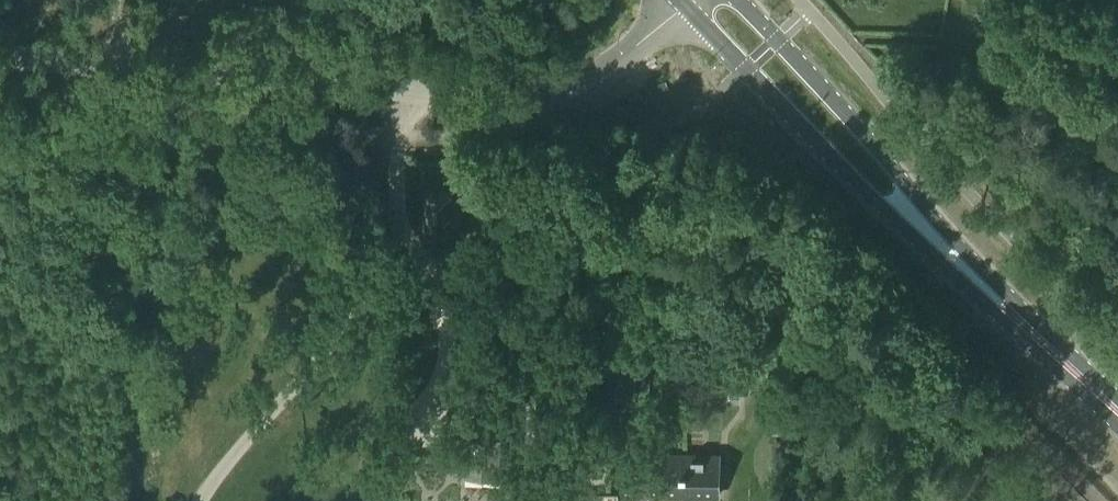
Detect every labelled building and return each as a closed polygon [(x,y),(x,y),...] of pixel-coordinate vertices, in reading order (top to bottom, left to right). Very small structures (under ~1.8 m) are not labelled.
[(463,233),(463,204),(452,204),(452,194),(427,194),(427,243),(451,243),(451,233),(463,233)] [(650,378),(619,377),(618,394),(650,394),(650,378)] [(782,419),(773,419),(773,435),(782,435),(782,419)] [(508,460),(508,431),(463,431),(463,460),(467,460),(467,466),(502,467),(502,460),(508,460)] [(681,455),(641,454),(641,495),(680,496),(681,455)] [(681,455),(680,496),(720,496),(720,456),(681,455)] [(536,486),(507,484),(505,500),(534,500),(536,486)]
